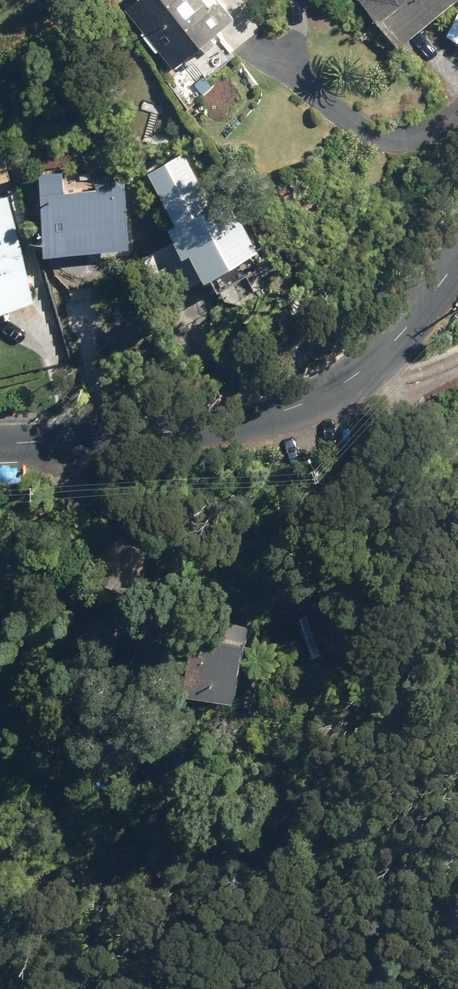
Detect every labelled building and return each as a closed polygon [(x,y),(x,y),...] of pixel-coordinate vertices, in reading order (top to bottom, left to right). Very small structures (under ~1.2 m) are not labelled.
[(169,73),(229,23),(210,0),(138,0),(123,13),(169,73)] [(395,52),(452,5),(448,0),(352,0),(395,52)] [(194,87),(202,96),(210,88),(202,79),(194,87)] [(156,259),(180,297),(220,272),(223,277),(267,248),(235,198),(223,205),(190,153),(159,173),(190,222),(182,228),(189,238),(156,259)] [(52,207),(55,252),(136,246),(132,186),(74,190),(72,170),(45,172),(48,208),(52,207)] [(48,297),(13,195),(0,200),(0,314),(48,297)] [(86,358),(108,353),(103,331),(109,330),(100,296),(72,303),(86,358)] [(312,616),(329,651),(359,636),(341,601),(312,616)] [(200,690),(263,697),(271,626),(208,620),(200,690)]
